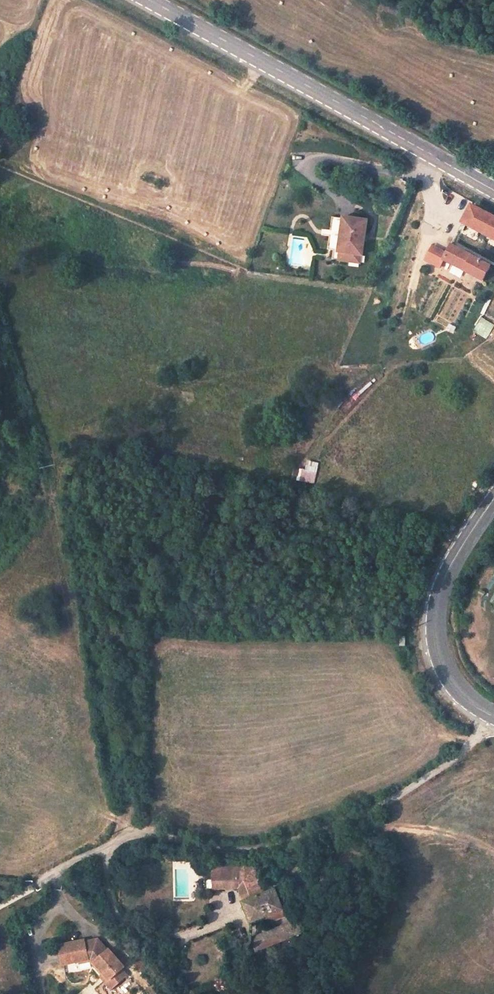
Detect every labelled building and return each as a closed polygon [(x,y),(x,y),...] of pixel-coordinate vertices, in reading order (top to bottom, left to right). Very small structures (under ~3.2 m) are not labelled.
[(477,208),(467,226),(493,241),(493,217),(477,208)] [(352,217),(352,220),(347,248),(371,252),(376,221),(352,217)] [(493,266),(451,244),(442,262),(486,282),(493,266)] [(367,264),(368,255),(349,252),(347,261),(367,264)] [(480,317),(473,332),(486,338),(493,324),(480,317)] [(301,481),(315,483),(318,462),(304,460),(301,481)] [(237,891),(247,898),(265,892),(254,865),(212,869),(213,891),(237,891)] [(265,892),(247,898),(252,917),(266,913),(283,908),(277,888),(265,892)] [(287,918),(283,908),(266,913),(269,923),(287,918)] [(297,920),(256,938),(262,952),(303,935),(297,920)] [(58,945),(62,965),(93,957),(103,970),(110,979),(121,970),(125,967),(110,948),(109,949),(99,938),(85,941),(84,938),(58,945)] [(110,979),(103,970),(99,973),(111,988),(127,976),(121,970),(110,979)]
